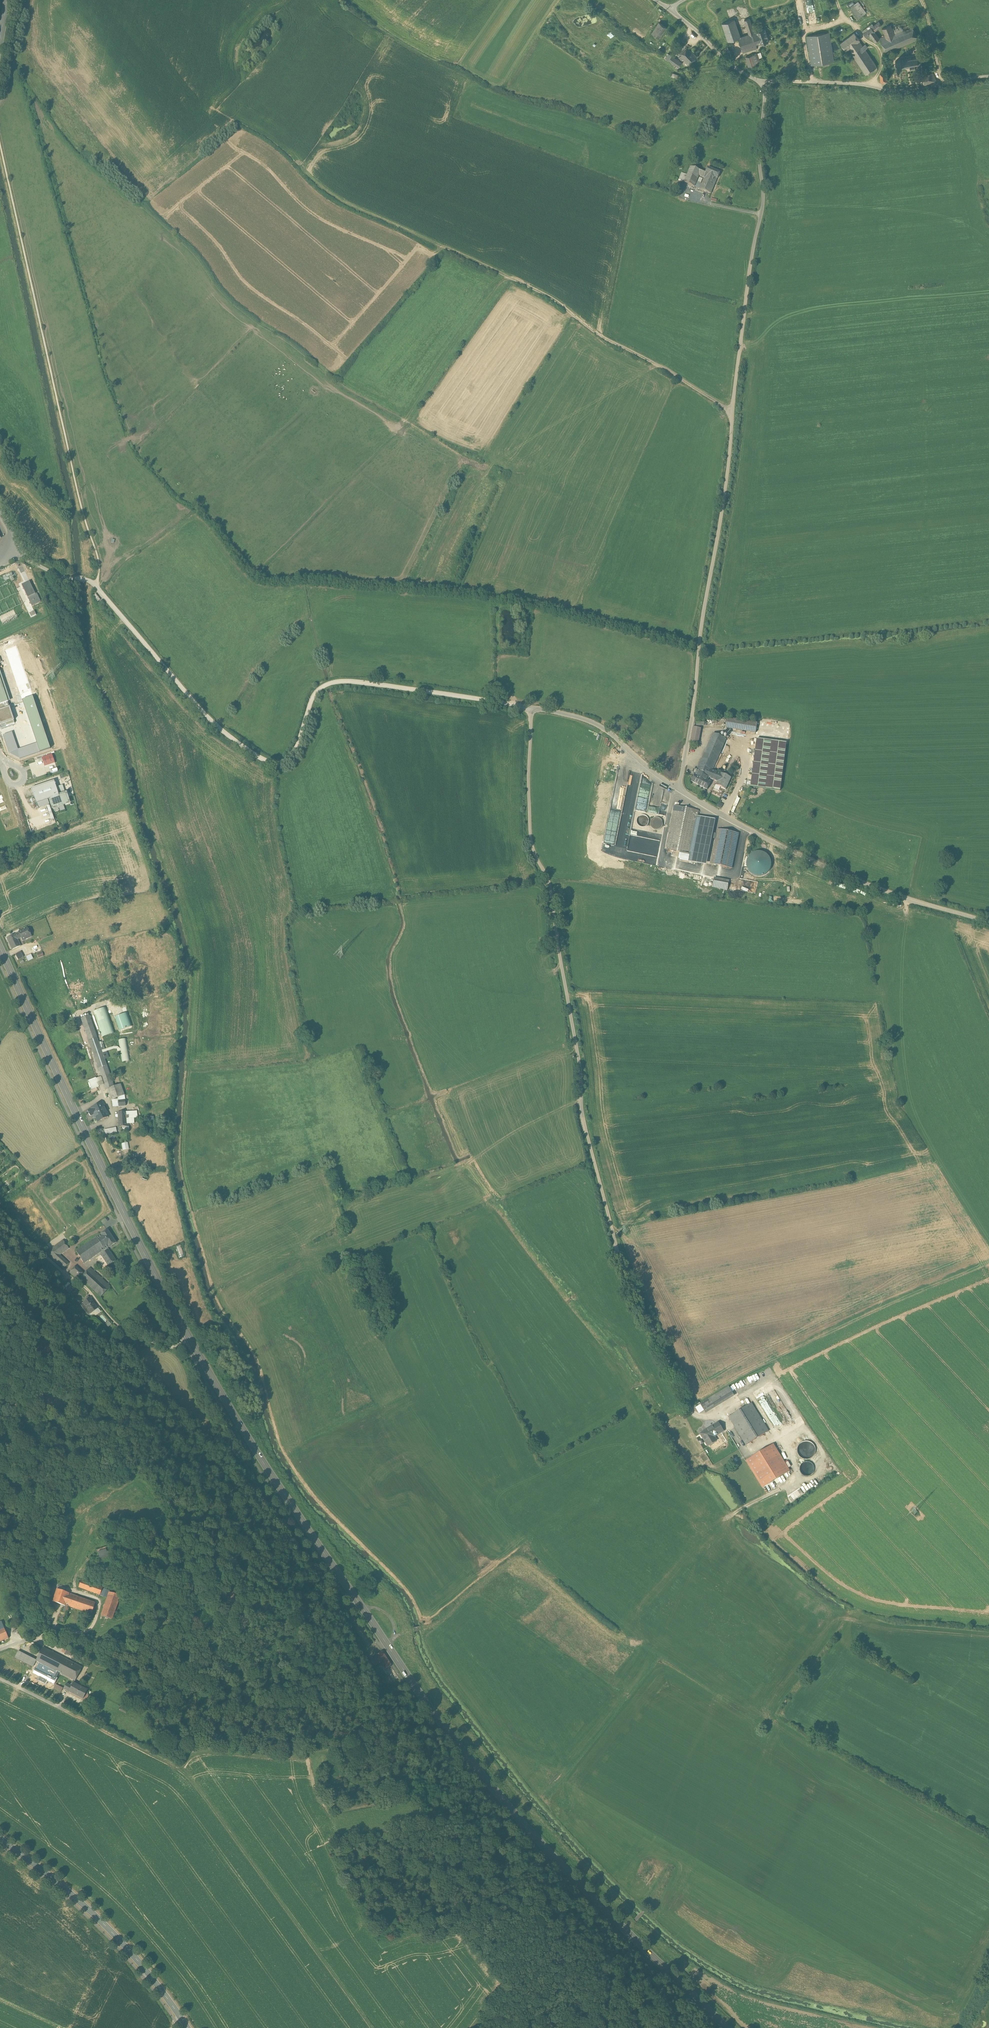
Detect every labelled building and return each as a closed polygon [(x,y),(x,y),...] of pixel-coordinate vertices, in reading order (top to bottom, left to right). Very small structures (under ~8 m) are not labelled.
[(855,4),(850,8),(858,19),(866,13),(858,1),(855,4)] [(748,33),(740,35),(741,36),(738,37),(743,51),(757,47),(756,43),(760,42),(756,31),(754,32),(749,17),(744,19),(748,33)] [(909,17),(892,24),(891,25),(894,32),(912,24),(909,17)] [(735,18),(722,23),(728,40),(738,37),(741,36),(740,35),(735,18)] [(666,26),(659,21),(652,32),(659,37),(666,26)] [(874,25),(871,27),(875,31),(880,27),(881,25),(879,21),(874,25)] [(872,23),(862,31),(864,33),(871,27),(874,25),(872,23)] [(885,36),(880,38),(886,52),(918,39),(912,24),(885,36)] [(887,26),(882,28),(885,36),(894,32),(891,25),(887,26)] [(875,31),(871,27),(864,33),(867,37),(870,35),(875,41),(877,40),(878,41),(879,41),(878,39),(880,38),(875,31)] [(765,28),(756,31),(760,42),(760,43),(769,40),(765,28)] [(853,33),(838,44),(844,51),(846,50),(857,42),(859,41),(853,33)] [(827,34),(805,38),(810,67),(832,63),(827,34)] [(857,42),(846,50),(865,75),(876,67),(864,51),(866,49),(864,45),(861,47),(857,42)] [(733,52),(727,45),(721,50),(728,57),(733,52)] [(692,51),(692,52),(687,47),(680,53),(681,54),(679,56),(682,59),(683,58),(689,64),(697,56),(692,51)] [(760,50),(745,55),(749,65),(760,61),(759,57),(762,56),(760,50)] [(669,53),(666,57),(679,66),(682,62),(669,53)] [(914,59),(911,59),(911,58),(910,58),(911,59),(907,60),(907,59),(905,59),(906,60),(901,61),(901,59),(899,60),(899,61),(896,62),(896,68),(903,67),(904,68),(907,68),(907,69),(910,68),(910,69),(915,69),(915,70),(915,66),(918,66),(919,67),(920,67),(919,65),(922,63),(922,58),(920,59),(919,58),(919,57),(918,56),(917,58),(916,58),(915,57),(914,57),(914,59)] [(931,74),(921,79),(925,88),(936,82),(935,80),(937,79),(937,78),(938,77),(937,76),(934,78),(931,74)] [(687,175),(684,183),(695,187),(697,182),(698,177),(699,175),(701,170),(691,167),(687,175)] [(721,172),(708,167),(706,172),(706,173),(706,174),(718,178),(721,172)] [(682,173),(679,181),(684,183),(687,175),(682,173)] [(716,181),(705,177),(705,178),(702,184),(700,189),(711,194),(716,181)] [(35,594),(29,582),(22,585),(32,606),(41,602),(37,593),(35,594)] [(0,704),(0,726),(1,728),(16,723),(9,701),(0,704)] [(706,716),(698,716),(698,724),(706,724),(706,716)] [(757,723),(728,718),(726,728),(756,733),(757,723)] [(702,728),(695,726),(692,740),(699,742),(702,728)] [(712,732),(696,769),(698,770),(710,775),(711,772),(726,738),(712,732)] [(786,743),(757,739),(751,787),(780,790),(786,743)] [(52,754),(41,758),(44,767),(55,763),(52,754)] [(710,775),(698,770),(693,781),(708,788),(710,783),(707,781),(709,777),(710,775)] [(720,776),(712,772),(710,778),(718,781),(720,776)] [(731,778),(721,774),(720,776),(718,781),(717,784),(726,788),(731,778)] [(54,781),(31,789),(37,804),(48,800),(59,796),(54,781)] [(48,800),(37,804),(38,809),(50,805),(48,800)] [(666,849),(682,852),(690,854),(698,817),(699,810),(674,806),(666,849)] [(645,815),(641,816),(637,818),(637,823),(639,826),(643,827),(647,826),(649,822),(648,818),(645,815)] [(715,820),(698,817),(690,854),(689,861),(706,864),(715,820)] [(659,818),(654,818),(651,821),(651,825),(653,829),(657,830),(661,828),(663,824),(662,820),(659,818)] [(739,834),(718,829),(711,864),(732,868),(739,834)] [(645,846),(648,835),(644,834),(642,841),(639,841),(639,844),(645,846)] [(689,861),(690,854),(682,852),(681,859),(689,861)] [(752,876),(757,877),(762,877),(767,875),(770,871),(771,866),(771,861),(768,856),(765,853),(760,852),(755,852),(750,855),(747,859),(746,863),(746,868),(749,873),(752,876)] [(690,872),(682,871),(681,878),(689,879),(690,872)] [(699,880),(700,873),(692,872),(691,879),(699,880)] [(729,882),(714,879),(712,887),(727,890),(729,882)] [(28,928),(19,932),(21,938),(22,941),(31,936),(28,928)] [(19,932),(7,938),(12,950),(20,946),(18,939),(21,938),(19,932)] [(21,951),(16,954),(19,960),(24,957),(21,951)] [(95,1011),(101,1037),(114,1034),(107,1008),(95,1011)] [(97,1037),(90,1015),(81,1018),(89,1040),(97,1037)] [(102,1052),(97,1037),(89,1040),(98,1068),(107,1065),(105,1059),(102,1052)] [(126,1039),(119,1040),(122,1061),(130,1059),(126,1039)] [(107,1065),(98,1068),(106,1089),(107,1089),(114,1086),(107,1065)] [(99,1087),(95,1077),(88,1080),(91,1090),(99,1087)] [(114,1086),(107,1089),(111,1100),(118,1097),(125,1095),(121,1084),(114,1086)] [(125,1100),(119,1100),(118,1099),(112,1100),(113,1107),(126,1106),(125,1100)] [(102,1103),(91,1108),(92,1108),(89,1110),(88,1111),(90,1115),(92,1115),(94,1114),(98,1122),(109,1116),(105,1109),(106,1108),(105,1105),(104,1106),(102,1103)] [(137,1111),(118,1112),(119,1122),(119,1127),(122,1127),(127,1126),(127,1123),(134,1123),(134,1117),(137,1117),(137,1111)] [(116,1242),(108,1229),(100,1234),(108,1246),(109,1247),(116,1242)] [(100,1234),(76,1250),(84,1262),(108,1246),(100,1234)] [(70,1261),(61,1252),(70,1246),(64,1238),(47,1249),(64,1266),(70,1261)] [(176,1246),(179,1256),(184,1255),(181,1244),(176,1246)] [(116,1260),(109,1248),(101,1254),(108,1265),(116,1260)] [(76,1264),(70,1270),(77,1277),(83,1271),(76,1264)] [(110,1285),(90,1266),(80,1276),(101,1296),(110,1285)] [(70,1283),(65,1287),(69,1291),(74,1287),(70,1283)] [(90,1296),(83,1302),(91,1313),(98,1307),(90,1296)] [(89,1314),(91,1313),(83,1302),(81,1303),(89,1314)] [(729,1387),(701,1404),(705,1410),(714,1405),(714,1404),(733,1393),(729,1387)] [(751,1403),(729,1417),(746,1445),(769,1431),(751,1403)] [(717,1424),(701,1434),(708,1446),(717,1441),(714,1437),(724,1431),(721,1427),(719,1428),(717,1424)] [(815,1454),(816,1450),(815,1447),(813,1444),(810,1442),(806,1441),(803,1442),(800,1444),(798,1447),(797,1450),(798,1454),(800,1457),(803,1459),(807,1460),(810,1459),(813,1457),(815,1454)] [(773,1444),(746,1461),(762,1488),(790,1471),(773,1444)] [(814,1471),(814,1469),(814,1466),(812,1464),(810,1462),(807,1462),(804,1462),(802,1464),(800,1466),(800,1469),(800,1472),(802,1474),(804,1475),(807,1476),(810,1475),(812,1474),(814,1471)] [(106,1547),(96,1551),(99,1559),(95,1560),(101,1575),(106,1573),(108,1572),(109,1567),(110,1564),(110,1559),(109,1555),(106,1547)] [(120,1596),(109,1592),(110,1591),(102,1588),(103,1587),(81,1580),(79,1587),(99,1595),(107,1597),(101,1615),(112,1619),(120,1596)] [(65,1592),(57,1589),(53,1602),(65,1606),(65,1605),(69,1594),(65,1592)] [(95,1603),(69,1594),(65,1605),(69,1607),(92,1614),(95,1603)] [(65,1606),(59,1623),(63,1624),(69,1607),(65,1605),(65,1606)] [(0,1622),(0,1642),(9,1638),(2,1621),(0,1622)] [(66,1659),(43,1648),(37,1660),(36,1661),(39,1663),(59,1673),(66,1659)] [(73,1651),(68,1648),(65,1653),(71,1656),(73,1651)] [(37,1660),(18,1651),(15,1658),(33,1667),(36,1661),(37,1660)] [(82,1667),(66,1659),(59,1673),(75,1681),(82,1667)] [(59,1673),(39,1663),(34,1673),(40,1676),(39,1680),(45,1683),(45,1684),(61,1692),(63,1688),(56,1684),(56,1683),(55,1682),(59,1673)] [(88,1689),(74,1682),(72,1686),(69,1690),(83,1698),(88,1689)]
